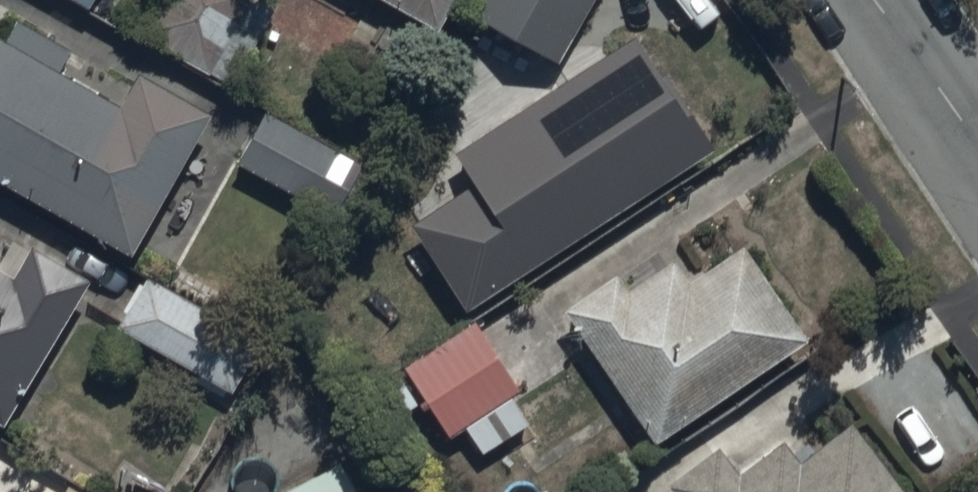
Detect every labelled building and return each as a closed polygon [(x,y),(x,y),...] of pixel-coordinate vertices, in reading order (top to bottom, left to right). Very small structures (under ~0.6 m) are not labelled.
[(136,27),(233,80),(276,0),(150,0),(136,27)] [(386,19),(409,31),(419,12),(437,22),(449,0),(397,0),(386,19)] [(558,51),(588,0),(470,0),(558,51)] [(463,299),(710,138),(655,54),(634,20),(452,138),(474,172),(407,215),(463,299)] [(134,262),(213,125),(141,83),(124,112),(5,43),(0,50),(0,184),(61,219),(134,262)] [(273,117),(242,170),(337,224),(367,172),(273,117)] [(571,309),(586,332),(650,432),(806,333),(742,233),(684,270),(669,247),(624,276),(614,260),(561,293),(571,309)] [(9,431),(40,377),(93,287),(35,254),(16,286),(0,277),(0,426),(9,431)] [(144,268),(116,322),(235,384),(263,329),(144,268)] [(472,312),(402,356),(447,427),(517,382),(472,312)] [(846,410),(796,450),(778,427),(733,462),(712,436),(662,476),(674,491),(911,491),(846,410)] [(338,444),(258,485),(262,491),(362,491),(338,444)]
